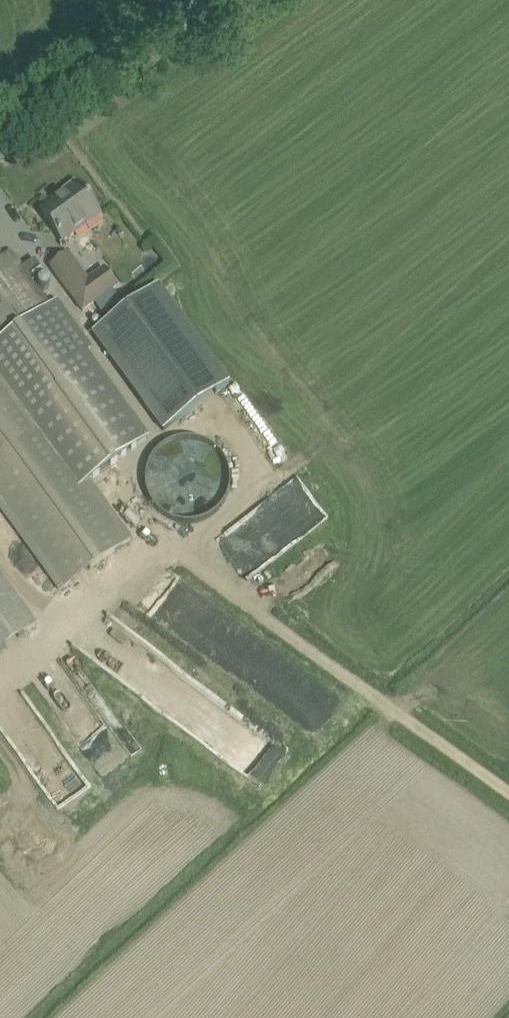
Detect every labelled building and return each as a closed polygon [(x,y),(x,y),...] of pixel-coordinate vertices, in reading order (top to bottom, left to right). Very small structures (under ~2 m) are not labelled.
[(62,199),(42,213),(63,242),(100,215),(78,184),(77,185),(75,182),(62,191),(64,194),(60,197),(62,199)] [(23,268),(11,252),(0,260),(0,513),(60,595),(134,540),(89,481),(150,437),(90,354),(95,350),(58,299),(50,305),(23,268)] [(105,267),(89,279),(70,253),(49,268),(82,314),(119,287),(105,267)] [(160,284),(93,332),(164,431),(231,382),(160,284)] [(208,519),(218,512),(225,503),(230,492),(231,480),(229,469),(225,458),(217,449),(207,442),(196,439),(185,438),(173,440),(163,446),(154,454),(148,464),(145,475),(145,487),(149,498),(155,508),(164,516),(174,521),(186,524),(197,523),(208,519)] [(248,539),(232,551),(248,573),(330,516),(303,477),(237,523),(248,539)] [(311,552),(318,563),(358,536),(351,525),(311,552)] [(0,577),(0,650),(38,625),(0,577)] [(32,710),(27,701),(0,717),(0,724),(2,727),(32,710)]
